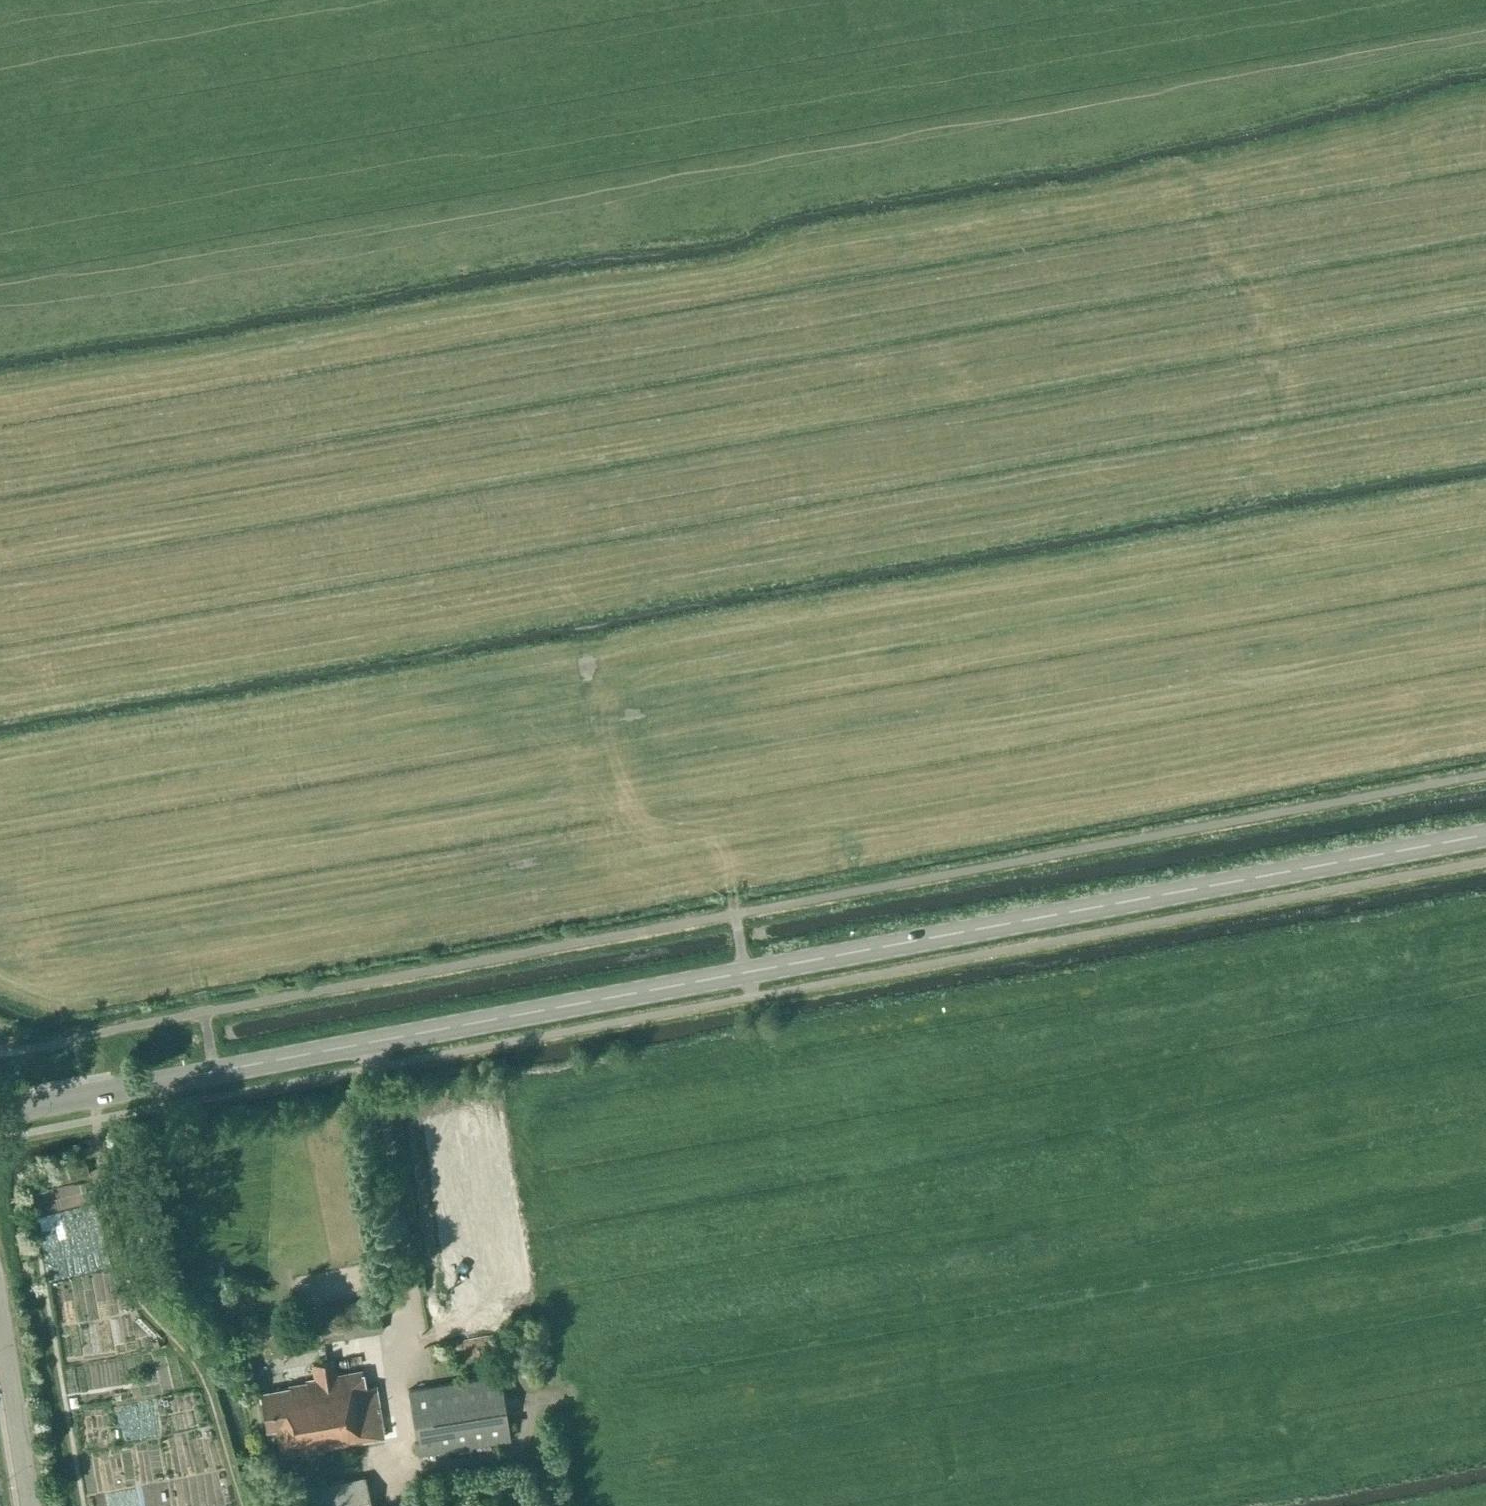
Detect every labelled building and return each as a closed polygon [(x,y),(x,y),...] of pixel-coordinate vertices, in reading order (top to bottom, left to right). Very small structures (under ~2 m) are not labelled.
[(67,1168),(70,1178),(88,1174),(86,1164),(67,1168)] [(276,1430),(281,1455),(383,1437),(375,1384),(364,1386),(361,1370),(335,1375),(332,1360),(312,1363),(314,1379),(284,1384),(284,1388),(260,1392),(267,1432),(276,1430)] [(408,1390),(418,1453),(509,1438),(498,1375),(408,1390)] [(307,1505),(350,1505),(344,1482),(304,1493),(307,1505)]
